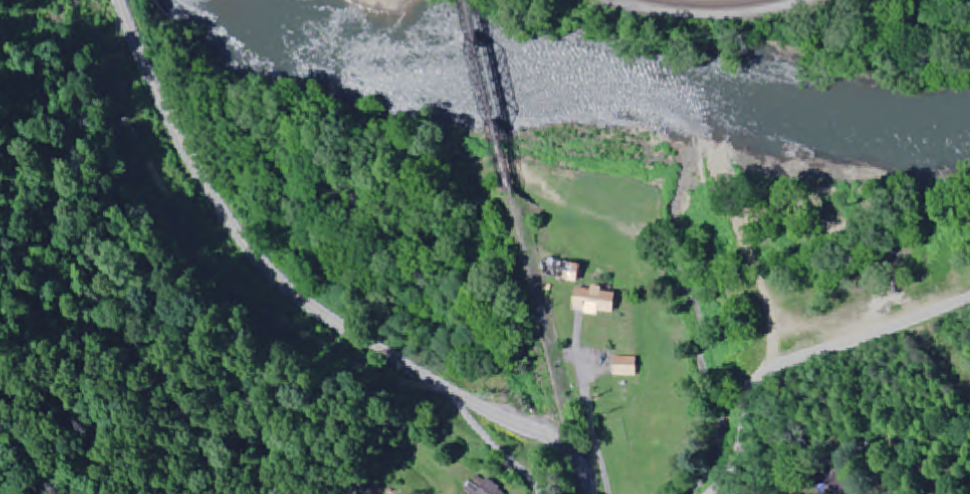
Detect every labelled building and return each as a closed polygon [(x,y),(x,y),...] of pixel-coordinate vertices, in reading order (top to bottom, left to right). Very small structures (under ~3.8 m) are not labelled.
[(588,283),(591,265),(553,258),(550,276),(588,283)] [(625,312),(625,290),(585,290),(585,312),(625,312)] [(619,374),(641,374),(641,359),(619,359),(619,374)] [(470,493),(523,493),(524,493),(502,478),(492,491),(479,482),(470,493)]
